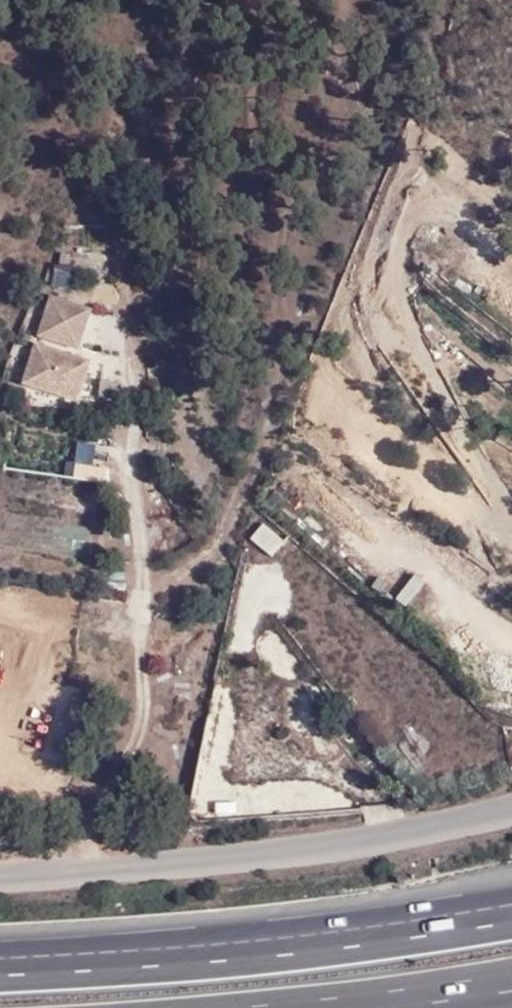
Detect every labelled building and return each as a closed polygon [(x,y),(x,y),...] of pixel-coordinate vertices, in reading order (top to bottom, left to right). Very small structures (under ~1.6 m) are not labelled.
[(63,287),(64,264),(47,263),(45,286),(63,287)] [(43,296),(30,335),(69,348),(82,309),(43,296)] [(81,361),(27,344),(15,383),(68,401),(81,361)] [(92,379),(90,398),(108,399),(110,381),(92,379)] [(272,555),(285,538),(263,521),(250,538),(272,555)]
